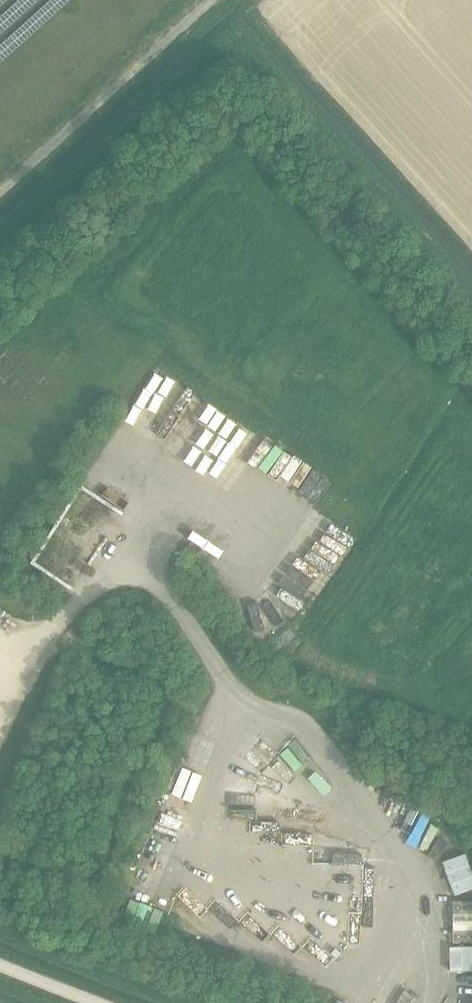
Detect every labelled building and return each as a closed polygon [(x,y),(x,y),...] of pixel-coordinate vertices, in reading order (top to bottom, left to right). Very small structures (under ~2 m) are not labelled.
[(452,901),(453,942),(471,942),(471,900),(452,901)] [(415,999),(413,997),(414,996),(404,989),(395,1002),(413,1002),(415,999)]
